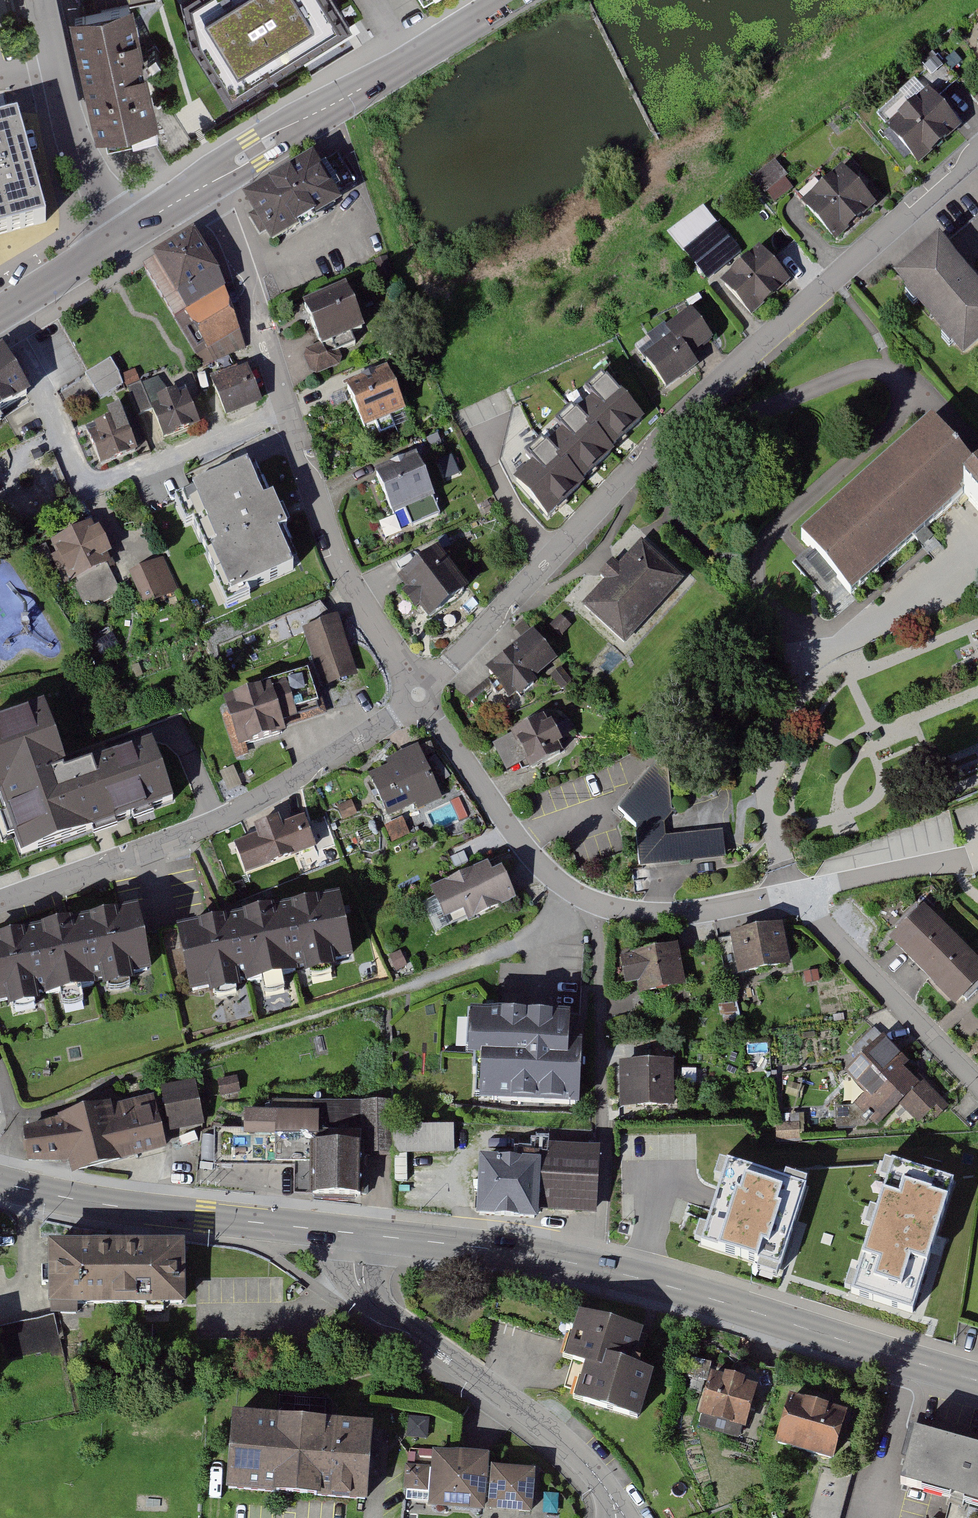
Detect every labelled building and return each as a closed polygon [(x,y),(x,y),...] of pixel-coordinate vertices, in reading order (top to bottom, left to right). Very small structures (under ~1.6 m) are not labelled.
[(238,76),(359,4),(357,0),(192,0),(238,76)] [(130,4),(69,16),(93,132),(154,120),(130,4)] [(927,94),(887,131),(920,167),(960,130),(927,94)] [(45,221),(17,120),(0,125),(0,234),(45,221)] [(316,155),(247,195),(273,240),(342,200),(316,155)] [(776,161),(755,177),(773,200),(794,184),(776,161)] [(844,172),(803,206),(833,243),(874,208),(844,172)] [(695,265),(732,239),(707,204),(670,231),(695,265)] [(977,257),(977,217),(949,239),(969,264),(977,257)] [(896,275),(964,353),(977,341),(977,280),(940,237),(896,275)] [(192,239),(145,263),(176,320),(185,315),(206,354),(243,334),(221,293),(192,239)] [(759,253),(720,286),(749,318),(787,285),(759,253)] [(343,290),(302,307),(320,350),(361,332),(343,290)] [(690,314),(665,331),(672,342),(644,361),(665,392),(696,371),(689,361),(711,345),(690,314)] [(0,350),(0,414),(31,395),(2,349),(0,350)] [(99,397),(126,386),(115,359),(88,371),(99,397)] [(387,369),(346,388),(364,430),(406,412),(387,369)] [(246,370),(213,383),(228,421),(261,408),(246,370)] [(580,418),(610,449),(642,419),(603,376),(585,392),(594,400),(580,418)] [(187,392),(150,405),(164,442),(200,429),(187,392)] [(547,450),(578,483),(612,452),(610,449),(580,418),(571,409),(553,427),(563,436),(547,450)] [(110,427),(87,437),(99,467),(135,453),(119,412),(106,417),(110,427)] [(802,539),(854,595),(959,499),(977,520),(977,477),(929,423),(802,539)] [(514,485),(547,517),(581,486),(578,483),(547,450),(539,443),(523,459),(532,469),(514,485)] [(265,452),(199,474),(239,590),(305,568),(265,452)] [(419,462),(375,478),(392,521),(407,515),(413,529),(441,519),(419,462)] [(90,528),(50,545),(67,584),(72,582),(86,613),(120,598),(107,568),(113,565),(99,534),(94,536),(90,528)] [(613,575),(585,606),(624,642),(681,580),(641,544),(613,575)] [(435,556),(395,585),(423,623),(462,594),(435,556)] [(162,562),(134,573),(146,604),(174,593),(162,562)] [(337,623),(304,633),(323,690),(355,680),(337,623)] [(531,639),(487,674),(509,701),(553,666),(531,639)] [(269,696),(223,709),(235,752),(283,739),(280,726),(293,722),(292,717),(316,710),(307,676),(267,687),(269,696)] [(0,729),(0,807),(22,864),(177,803),(154,746),(70,772),(67,764),(46,710),(0,729)] [(548,719),(494,749),(508,774),(523,766),(525,770),(565,749),(548,719)] [(388,767),(368,776),(388,818),(416,805),(419,811),(442,800),(417,747),(385,762),(388,767)] [(663,761),(621,814),(636,866),(723,857),(721,825),(667,832),(666,819),(676,812),(663,761)] [(255,840),(233,847),(244,876),(314,851),(304,822),(282,830),(278,821),(252,830),(255,840)] [(487,865),(431,892),(447,924),(464,916),(468,923),(512,901),(497,869),(491,873),(487,865)] [(337,898),(174,932),(187,994),(350,961),(337,898)] [(923,910),(890,944),(954,1006),(977,980),(977,963),(923,910)] [(0,941),(0,1007),(148,976),(134,913),(0,941)] [(784,925),(729,936),(737,976),(792,964),(784,925)] [(631,963),(621,965),(625,984),(637,982),(639,995),(684,987),(677,948),(630,956),(631,963)] [(568,1020),(469,1016),(467,1062),(481,1063),(479,1105),(580,1110),(582,1053),(566,1053),(568,1020)] [(910,1064),(874,1028),(854,1048),(855,1064),(844,1075),(865,1095),(854,1106),(835,1107),(836,1130),(877,1129),(900,1106),(919,1125),(931,1113),(936,1119),(949,1106),(919,1076),(915,1080),(904,1069),(910,1064)] [(671,1064),(620,1066),(621,1109),(673,1107),(671,1064)] [(59,1126),(24,1134),(26,1165),(68,1165),(70,1174),(166,1152),(162,1135),(201,1126),(193,1086),(153,1095),(154,1099),(111,1110),(110,1107),(57,1120),(59,1126)] [(214,1134),(217,1181),(290,1179),(292,1196),(358,1204),(356,1161),(390,1159),(388,1105),(317,1104),(316,1118),(242,1119),(242,1134),(214,1134)] [(801,1123),(776,1124),(777,1142),(802,1141),(801,1123)] [(453,1130),(393,1130),(393,1161),(453,1161),(453,1130)] [(538,1164),(477,1163),(476,1221),(534,1222),(535,1214),(593,1214),(594,1151),(538,1150),(538,1164)] [(758,1266),(782,1192),(744,1181),(718,1252),(758,1266)] [(919,1293),(946,1206),(885,1188),(862,1260),(879,1265),(876,1280),(919,1293)] [(182,1245),(121,1246),(122,1302),(183,1301),(182,1245)] [(121,1246),(54,1248),(54,1304),(62,1303),(62,1313),(77,1312),(78,1303),(122,1302),(121,1246)] [(642,1334),(499,1290),(492,1318),(540,1333),(578,1345),(567,1388),(587,1393),(585,1401),(639,1419),(651,1375),(632,1368),(642,1334)] [(754,1389),(714,1377),(702,1426),(741,1437),(754,1389)] [(843,1414),(792,1399),(781,1442),(832,1457),(843,1414)] [(373,1427),(232,1416),(226,1494),(367,1505),(373,1427)] [(977,1507),(977,1450),(915,1433),(901,1485),(907,1487),(932,1494),(977,1507)] [(428,1509),(485,1513),(487,1498),(488,1484),(490,1457),(433,1453),(428,1509)] [(489,1504),(488,1513),(497,1514),(522,1515),(533,1516),(533,1504),(535,1483),(536,1471),(491,1468),(490,1488),(489,1504)]
